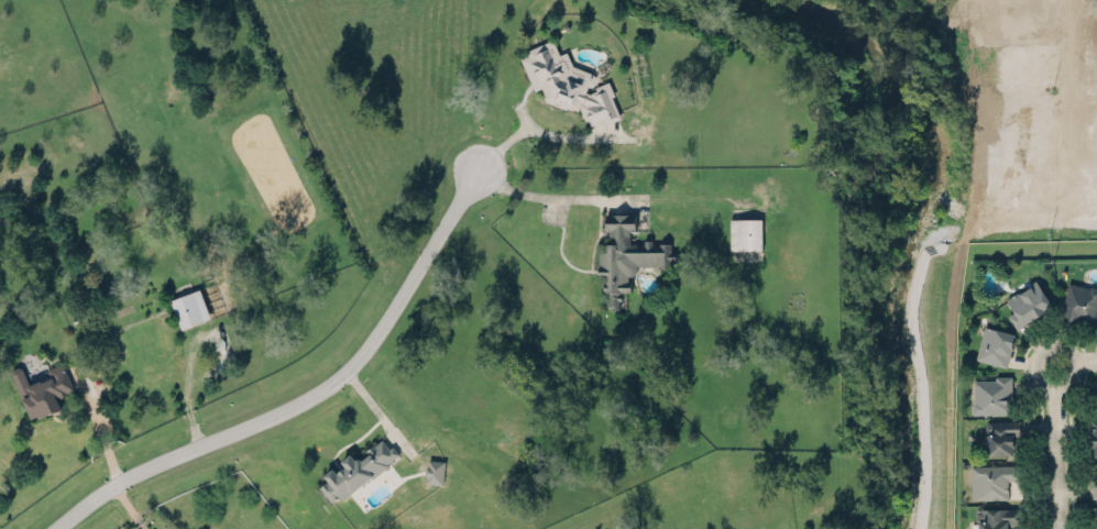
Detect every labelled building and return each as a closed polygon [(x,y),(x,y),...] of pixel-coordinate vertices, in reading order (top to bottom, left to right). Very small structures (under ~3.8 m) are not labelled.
[(518,54),(533,89),(541,86),(544,92),(542,96),(545,97),(544,99),(566,109),(567,106),(572,108),(573,107),(580,109),(585,122),(588,121),(590,124),(602,119),(603,124),(623,115),(613,93),(616,92),(608,77),(594,84),(595,87),(590,89),(586,88),(589,81),(592,82),(596,73),(593,71),(593,70),(572,62),(567,48),(560,51),(552,34),(524,46),(525,52),(518,54)] [(629,227),(635,227),(635,209),(627,210),(621,207),(613,210),(605,210),(605,214),(604,214),(604,227),(608,227),(608,230),(611,232),(612,232),(612,236),(599,241),(599,260),(597,260),(597,271),(604,271),(604,277),(603,277),(604,288),(606,288),(606,302),(611,302),(611,307),(618,307),(618,298),(621,298),(622,291),(618,290),(618,289),(630,289),(630,277),(628,277),(628,273),(633,273),(638,266),(638,262),(659,262),(659,266),(671,266),(670,240),(665,238),(659,240),(659,241),(651,241),(651,236),(647,235),(644,236),(644,240),(629,240),(629,227)] [(730,249),(762,249),(761,218),(729,218),(730,249)] [(1007,315),(1012,310),(1005,298),(1016,290),(1020,291),(1032,284),(1031,280),(1034,278),(1051,301),(1041,309),(1042,311),(1032,319),(1030,319),(1017,328),(1007,315)] [(1096,304),(1096,287),(1068,281),(1060,317),(1093,324),(1096,304)] [(209,319),(201,289),(171,297),(179,327),(209,319)] [(984,323),(995,324),(1013,330),(1006,366),(975,355),(984,323)] [(62,404),(57,394),(58,393),(59,395),(67,392),(67,389),(74,386),(65,366),(63,367),(59,361),(46,366),(50,373),(41,377),(41,375),(29,381),(21,365),(18,363),(12,366),(10,370),(22,396),(23,396),(31,414),(37,410),(39,412),(52,407),(52,408),(62,404)] [(1011,374),(995,374),(995,377),(973,377),(973,398),(970,400),(972,409),(974,411),(1011,411),(1011,374)] [(985,421),(986,455),(1017,454),(1016,435),(1019,435),(1019,420),(985,421)] [(342,494),(350,488),(350,487),(371,471),(373,474),(388,462),(387,460),(398,450),(392,441),(388,444),(381,434),(374,440),(373,439),(364,445),(366,449),(361,454),(360,452),(356,452),(354,454),(349,448),(340,455),(341,456),(341,459),(343,461),(340,462),(337,466),(338,467),(337,469),(331,462),(322,470),(330,477),(329,478),(328,477),(327,478),(325,476),(318,482),(330,497),(332,496),(333,496),(340,493),(339,492),(339,491),(342,494)] [(442,483),(445,460),(427,458),(424,481),(442,483)] [(970,465),(971,499),(1008,498),(1008,479),(1020,479),(1019,464),(970,465)] [(1008,524),(1008,528),(978,528),(978,518),(975,518),(975,509),(978,509),(978,508),(1020,507),(1020,510),(1021,510),(1022,522),(1008,524)]
